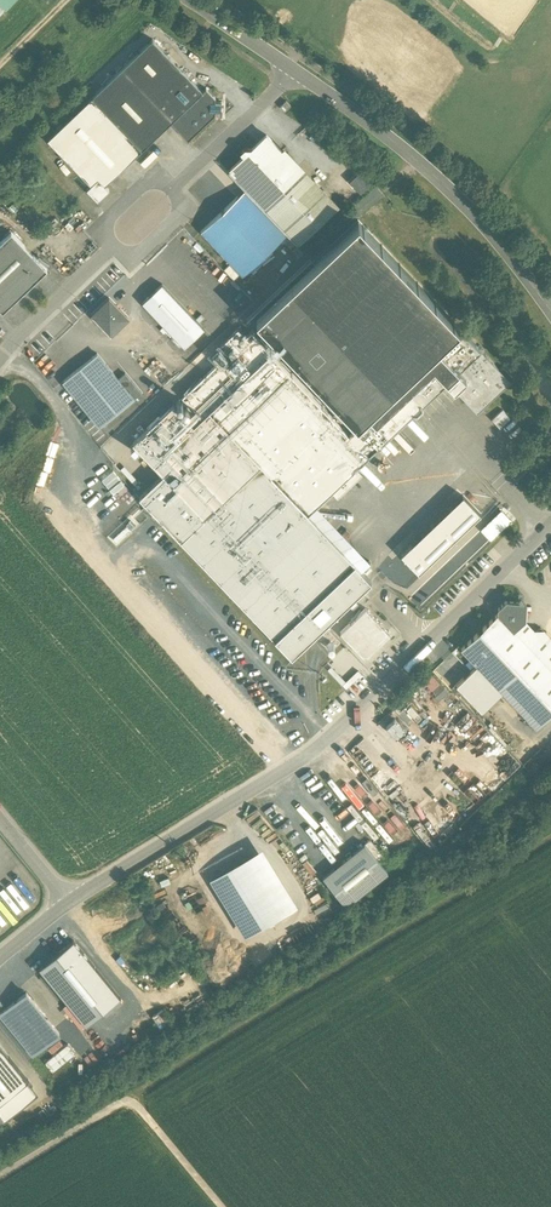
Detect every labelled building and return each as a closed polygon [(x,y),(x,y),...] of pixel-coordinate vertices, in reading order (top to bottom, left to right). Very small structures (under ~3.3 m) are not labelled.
[(15,0),(0,0),(0,16),(15,0)] [(152,39),(91,98),(142,150),(171,122),(203,91),(202,91),(152,39)] [(203,91),(171,122),(188,140),(215,115),(215,111),(221,111),(221,101),(215,101),(215,98),(206,88),(202,91),(203,91)] [(142,150),(91,98),(48,140),(91,185),(87,189),(98,201),(109,190),(105,185),(142,150)] [(287,101),(280,107),(285,112),(291,106),(287,101)] [(282,151),(267,135),(252,149),(245,149),(241,153),(245,156),(230,171),(229,170),(228,171),(245,189),(287,233),(288,234),(297,243),(298,242),(299,242),(335,208),(282,151)] [(245,189),(227,206),(225,204),(222,204),(216,210),(216,213),(218,215),(201,232),(243,276),(287,233),(245,189)] [(315,262),(292,284),(393,390),(402,382),(459,327),(358,221),(315,262)] [(0,242),(0,309),(3,312),(47,269),(11,231),(0,242)] [(311,259),(246,321),(335,414),(332,416),(349,434),(357,425),(256,318),(292,284),(315,262),(311,259)] [(204,329),(162,284),(143,303),(184,347),(204,329)] [(292,284),(256,318),(357,425),(393,390),(292,284)] [(127,317),(109,298),(92,315),(110,334),(127,317)] [(111,336),(123,346),(139,328),(128,318),(111,336)] [(459,327),(402,382),(423,404),(447,381),(462,366),(458,362),(476,345),(480,349),(459,327)] [(238,329),(220,346),(231,359),(249,342),(245,337),(246,337),(238,329)] [(220,361),(189,390),(209,411),(271,352),(251,331),(246,337),(245,337),(249,342),(231,359),(224,366),(220,361)] [(476,345),(458,362),(462,366),(447,381),(480,349),(476,345)] [(480,349),(447,381),(477,412),(510,381),(500,370),(480,349)] [(271,352),(209,411),(272,476),(307,514),(332,491),(339,498),(362,476),(355,469),(369,455),(369,454),(377,446),(378,447),(413,413),(417,413),(423,407),(423,404),(402,382),(393,390),(357,425),(349,434),(332,416),(271,352)] [(118,380),(97,354),(63,382),(100,427),(134,400),(131,396),(118,380)] [(513,378),(503,367),(500,370),(510,381),(513,378)] [(139,391),(125,374),(118,380),(131,396),(139,391)] [(180,438),(153,464),(163,474),(205,518),(251,474),(261,485),(272,476),(209,411),(189,390),(182,397),(202,417),(194,425),(180,438)] [(194,425),(173,404),(160,417),(180,438),(194,425)] [(153,464),(180,438),(160,417),(133,443),(153,464)] [(289,659),(371,583),(307,514),(272,476),(261,485),(251,474),(205,518),(163,474),(139,498),(289,659)] [(469,497),(482,484),(476,477),(463,491),(469,497)] [(479,490),(470,499),(481,510),(490,501),(479,490)] [(463,497),(402,556),(419,574),(480,515),(463,497)] [(512,522),(502,511),(413,597),(423,608),(512,522)] [(506,601),(498,608),(498,613),(482,628),(486,632),(498,645),(514,629),(515,630),(524,620),(525,610),(518,602),(506,601)] [(342,635),(365,659),(389,635),(366,612),(342,635)] [(524,620),(515,630),(550,668),(550,637),(546,632),(533,629),(524,620)] [(514,629),(498,645),(493,650),(477,665),(502,691),(536,726),(550,711),(550,668),(515,630),(514,629)] [(498,645),(486,632),(480,637),(493,650),(498,645)] [(480,637),(477,633),(461,649),(476,665),(477,665),(493,650),(480,637)] [(346,677),(342,673),(347,668),(339,659),(328,669),(341,682),(346,677)] [(481,711),(502,691),(477,665),(456,685),(481,711)] [(432,673),(421,684),(438,701),(449,690),(432,673)] [(396,738),(405,730),(395,719),(386,728),(396,738)] [(388,873),(365,844),(323,878),(346,906),(388,873)] [(295,902),(264,851),(253,857),(285,909),(295,902)] [(285,909),(253,857),(222,876),(254,928),(285,909)] [(254,928),(222,876),(212,882),(244,934),(254,928)] [(73,942),(40,969),(87,1027),(120,1000),(73,942)] [(26,993),(0,1015),(33,1055),(59,1034),(26,993)] [(28,1081),(0,1046),(0,1104),(28,1081)]
